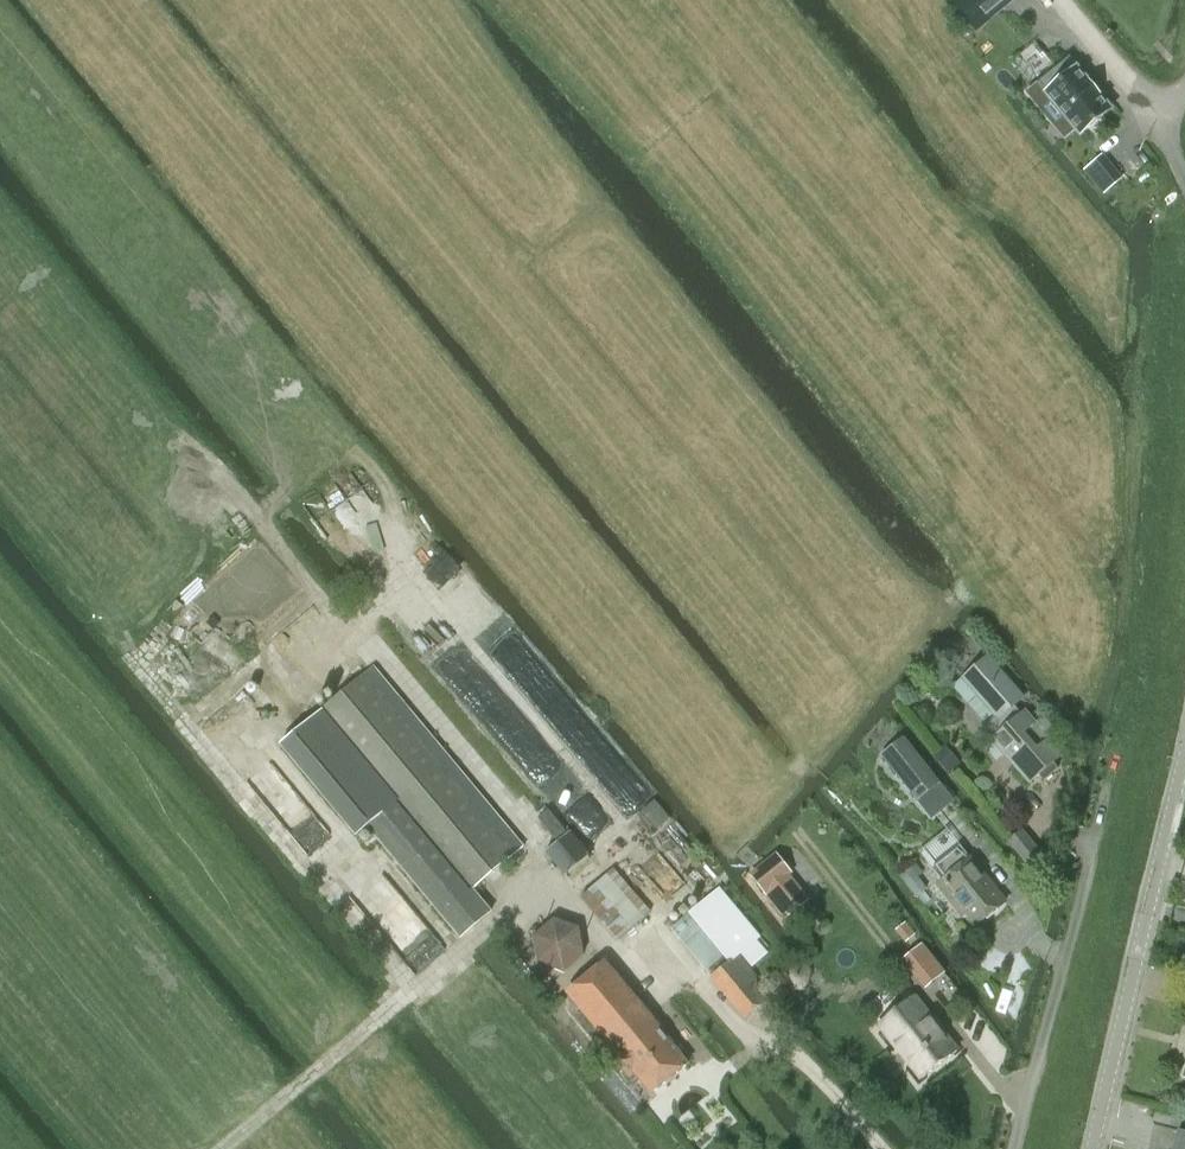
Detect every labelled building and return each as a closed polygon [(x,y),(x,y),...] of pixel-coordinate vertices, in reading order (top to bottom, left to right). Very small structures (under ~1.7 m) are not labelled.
[(953,2),(976,30),(1013,0),(955,0),(953,2)] [(1076,129),(1080,135),(1111,109),(1077,68),(1065,77),(1058,68),(1038,84),(1061,111),(1057,115),(1072,133),(1076,129)] [(1101,157),(1085,171),(1104,194),(1120,180),(1101,157)] [(987,657),(964,677),(997,715),(982,729),(992,740),(994,741),(1005,754),(1030,783),(1039,775),(1044,781),(1058,769),(1053,763),(1062,755),(1049,740),(1051,738),(1053,735),(1053,730),(1053,729),(1052,726),(1049,723),(1047,722),(1045,721),(1041,721),(1037,722),(1035,723),(1025,712),(1022,715),(1014,706),(1023,698),(987,657)] [(321,711),(281,744),(357,836),(368,826),(461,937),(492,911),(474,889),(523,846),(374,667),(321,711)] [(916,800),(926,792),(938,783),(904,740),(883,757),(916,800)] [(1010,841),(1028,863),(1040,853),(1021,832),(1010,841)] [(977,925),(1006,903),(961,846),(932,868),(942,880),(937,884),(952,903),(957,899),(977,925)] [(777,852),(749,874),(765,894),(793,873),(777,852)] [(912,868),(901,876),(916,896),(927,888),(919,877),(912,868)] [(581,896),(618,939),(644,918),(607,875),(581,896)] [(756,975),(740,955),(761,937),(719,887),(671,928),(687,947),(745,1018),(765,1001),(760,994),(756,975)] [(907,957),(929,984),(944,972),(922,945),(907,957)] [(568,992),(611,1044),(607,1048),(612,1054),(611,1054),(630,1078),(635,1074),(652,1094),(688,1064),(672,1044),(672,1043),(659,1027),(658,1028),(605,962),(568,992)] [(940,1033),(930,1021),(932,1019),(914,996),(888,1017),(896,1026),(886,1034),(922,1078),(957,1050),(942,1031),(940,1033)] [(1178,1131),(1174,1148),(1184,1148),(1184,1132),(1178,1131)]
